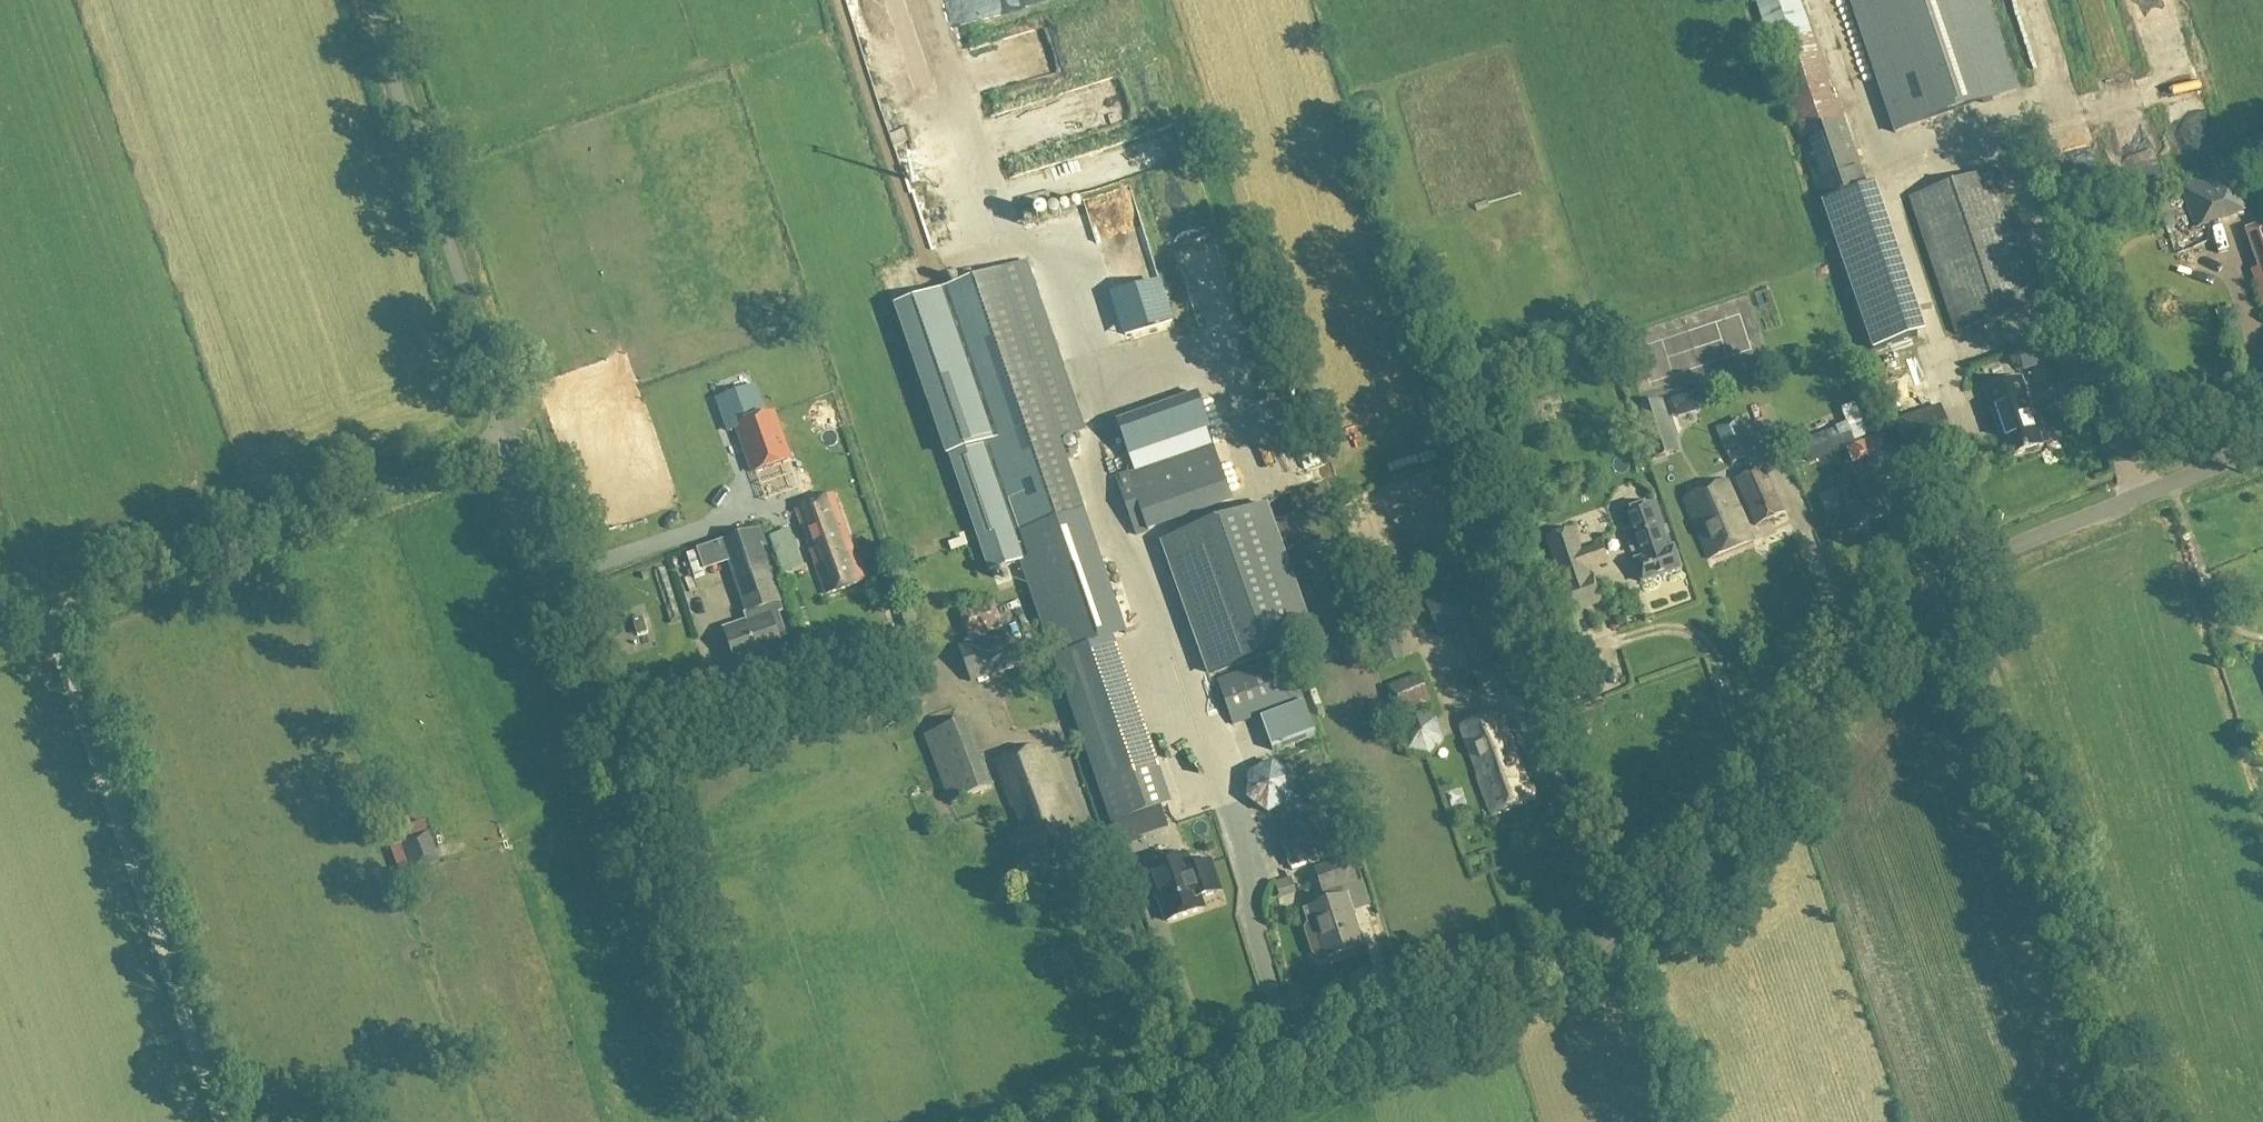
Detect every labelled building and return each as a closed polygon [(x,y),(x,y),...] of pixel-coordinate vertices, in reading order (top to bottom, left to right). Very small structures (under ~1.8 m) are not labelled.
[(1756,5),(1795,120),(1792,121),(1820,201),(1865,186),(1837,106),(1835,106),(1799,0),(1772,0),(1756,5)] [(2012,94),(1980,0),(1854,0),(1891,108),(1886,109),(1895,134),(2012,94)] [(1111,185),(1137,175),(1134,167),(1108,178),(1111,185)] [(1995,171),(1909,201),(1955,334),(2041,304),(1995,171)] [(2196,228),(2247,210),(2234,172),(2183,190),(2196,228)] [(1013,208),(1019,225),(1087,203),(1081,186),(1013,208)] [(1084,430),(1026,263),(1005,270),(900,306),(951,454),(949,455),(990,573),(1020,563),(1023,572),(1054,660),(1126,635),(1084,513),(1058,439),(1084,430)] [(2252,273),(2262,303),(2262,269),(2252,273)] [(1918,308),(1865,326),(1872,347),(1925,329),(1918,308)] [(2023,374),(2050,364),(2042,341),(2015,351),(2023,374)] [(2004,405),(1991,409),(1998,432),(2000,431),(2008,459),(2041,449),(2033,422),(2047,418),(2040,394),(2028,398),(2023,381),(1999,388),(2004,405)] [(729,432),(737,429),(750,465),(753,473),(789,460),(786,451),(773,414),(764,418),(754,390),(718,403),(729,432)] [(1651,463),(1679,454),(1662,401),(1634,410),(1651,463)] [(1938,407),(1894,422),(1908,464),(1952,449),(1938,407)] [(1141,408),(1121,420),(1127,430),(1148,418),(1141,408)] [(1713,433),(1724,459),(1749,449),(1739,423),(1713,433)] [(1206,441),(1095,476),(1113,533),(1224,498),(1206,441)] [(773,471),(779,497),(803,491),(796,466),(773,471)] [(1868,469),(1835,483),(1854,529),(1885,516),(1877,496),(1879,495),(1868,469)] [(1762,470),(1735,483),(1757,528),(1784,515),(1762,470)] [(1727,484),(1684,502),(1709,559),(1751,541),(1727,484)] [(862,581),(832,501),(794,516),(824,595),(862,581)] [(1680,571),(1660,514),(1657,503),(1619,516),(1643,584),(1680,571)] [(1314,640),(1266,509),(1166,543),(1213,677),(1314,640)] [(1534,515),(1537,523),(1546,520),(1543,512),(1534,515)] [(754,532),(723,542),(729,563),(746,615),(777,605),(760,551),(760,550),(766,548),(761,530),(754,532)] [(1573,530),(1545,539),(1560,587),(1557,588),(1566,616),(1602,604),(1593,576),(1588,577),(1587,574),(1608,566),(1601,545),(1580,552),(1573,530)] [(695,577),(704,574),(696,551),(687,554),(695,577)] [(2243,593),(2256,589),(2250,569),(2237,573),(2243,593)] [(1425,604),(1438,637),(1504,611),(1490,579),(1425,604)] [(964,647),(959,649),(970,684),(1015,669),(1004,633),(986,639),(985,636),(1003,630),(993,603),(959,613),(967,640),(962,642),(964,647)] [(745,625),(726,632),(738,667),(781,652),(777,641),(786,638),(778,614),(782,612),(780,604),(777,605),(746,615),(742,616),(745,625)] [(643,618),(633,621),(638,637),(648,634),(643,618)] [(1363,635),(1373,669),(1401,661),(1390,626),(1363,635)] [(1216,681),(1233,728),(1302,703),(1285,656),(1216,681)] [(1385,690),(1397,717),(1429,704),(1419,677),(1385,690)] [(1563,706),(1579,701),(1574,685),(1558,690),(1563,706)] [(1303,704),(1259,720),(1271,753),(1315,737),(1303,704)] [(1459,731),(1491,820),(1531,806),(1499,717),(1459,731)] [(1444,741),(1435,721),(1415,718),(1400,733),(1407,756),(1430,758),(1444,741)] [(924,739),(949,804),(992,788),(966,722),(924,739)] [(1036,751),(996,765),(1014,817),(1017,816),(1023,835),(1010,840),(1020,868),(1071,850),(1036,751)] [(1248,774),(1245,803),(1267,817),(1292,805),(1293,779),(1271,765),(1248,774)] [(1167,806),(1153,767),(1098,786),(1112,825),(1167,806)] [(785,793),(787,806),(808,803),(806,790),(785,793)] [(1306,829),(1279,837),(1292,872),(1319,863),(1306,829)] [(427,835),(402,845),(396,831),(383,836),(399,877),(410,873),(410,874),(437,863),(436,862),(427,835)] [(1167,923),(1203,910),(1199,900),(1219,893),(1209,862),(1191,869),(1186,856),(1147,870),(1155,895),(1157,894),(1167,923)] [(1307,911),(1311,924),(1306,926),(1304,931),(1312,956),(1317,959),(1322,957),(1323,960),(1360,948),(1343,898),(1339,900),(1336,891),(1354,885),(1346,862),(1314,872),(1324,905),(1307,911)]
